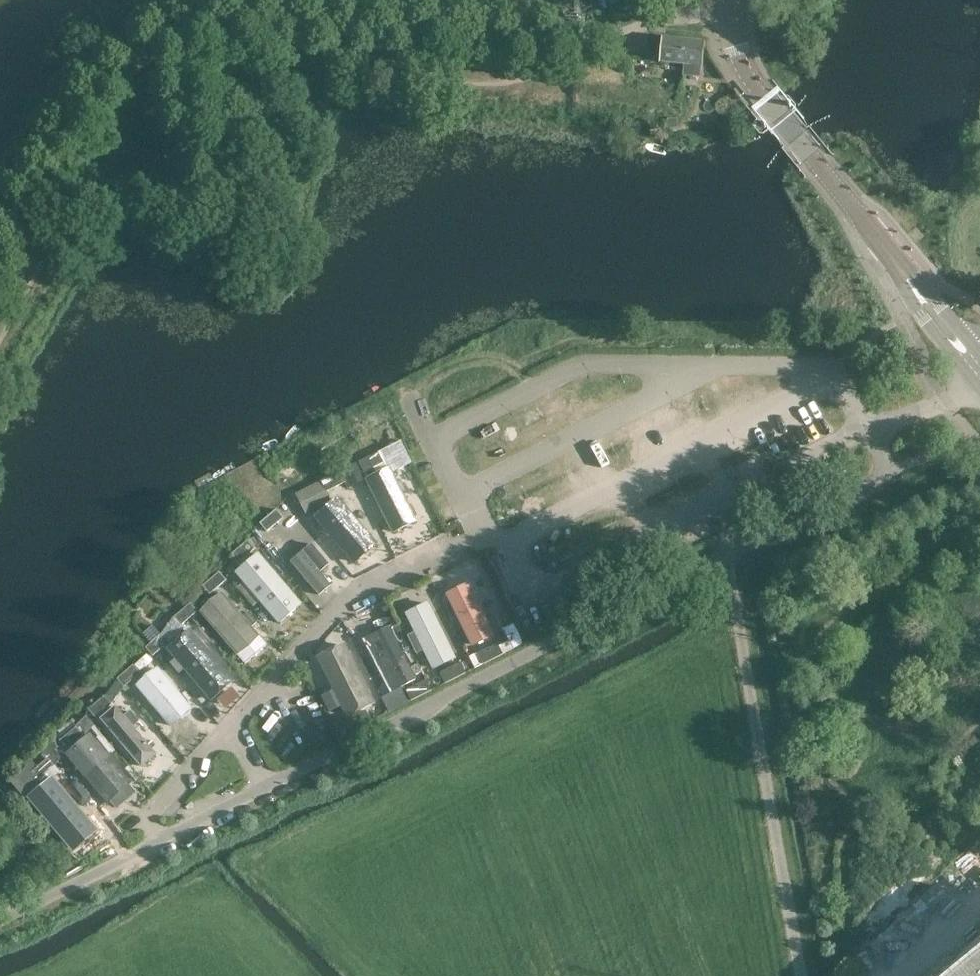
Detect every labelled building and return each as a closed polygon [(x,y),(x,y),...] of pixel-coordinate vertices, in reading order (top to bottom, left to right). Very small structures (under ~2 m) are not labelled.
[(702,66),(705,44),(705,42),(664,38),(662,62),(685,64),(684,75),(700,76),(702,65),(702,66)] [(634,56),(633,70),(656,72),(657,58),(634,56)] [(678,127),(678,124),(677,117),(667,118),(668,128),(678,127)] [(358,458),(364,469),(384,459),(379,448),(358,458)] [(363,469),(359,462),(358,458),(349,463),(351,466),(354,473),(363,469)] [(320,477),(326,488),(346,478),(341,467),(320,477)] [(300,489),(305,499),(320,492),(315,482),(300,489)] [(276,507),(259,521),(266,529),(283,515),(276,507)] [(247,538),(230,552),(237,560),(254,546),(247,538)] [(227,579),(239,569),(232,559),(219,569),(227,579)] [(219,570),(202,584),(209,592),(225,578),(219,570)] [(190,601),(173,615),(180,623),(197,609),(190,601)] [(162,632),(145,646),(151,654),(168,640),(162,632)] [(479,651),(484,662),(504,652),(499,641),(479,651)] [(440,670),(446,681),(466,671),(461,660),(440,670)] [(133,664),(116,678),(123,686),(140,672),(133,664)] [(406,687),(412,698),(432,688),(427,678),(406,687)] [(105,694),(88,708),(95,716),(111,702),(105,694)] [(285,702),(314,747),(325,740),(296,695),(285,702)] [(345,718),(351,729),(371,719),(366,708),(345,718)] [(76,726),(59,740),(66,748),(82,734),(76,726)] [(54,766),(66,748),(60,741),(59,740),(47,758),(51,762),(54,766)] [(26,767),(9,780),(24,798),(41,784),(37,780),(54,766),(51,762),(47,758),(30,771),(26,767)] [(951,975),(979,975),(979,952),(951,975)]
